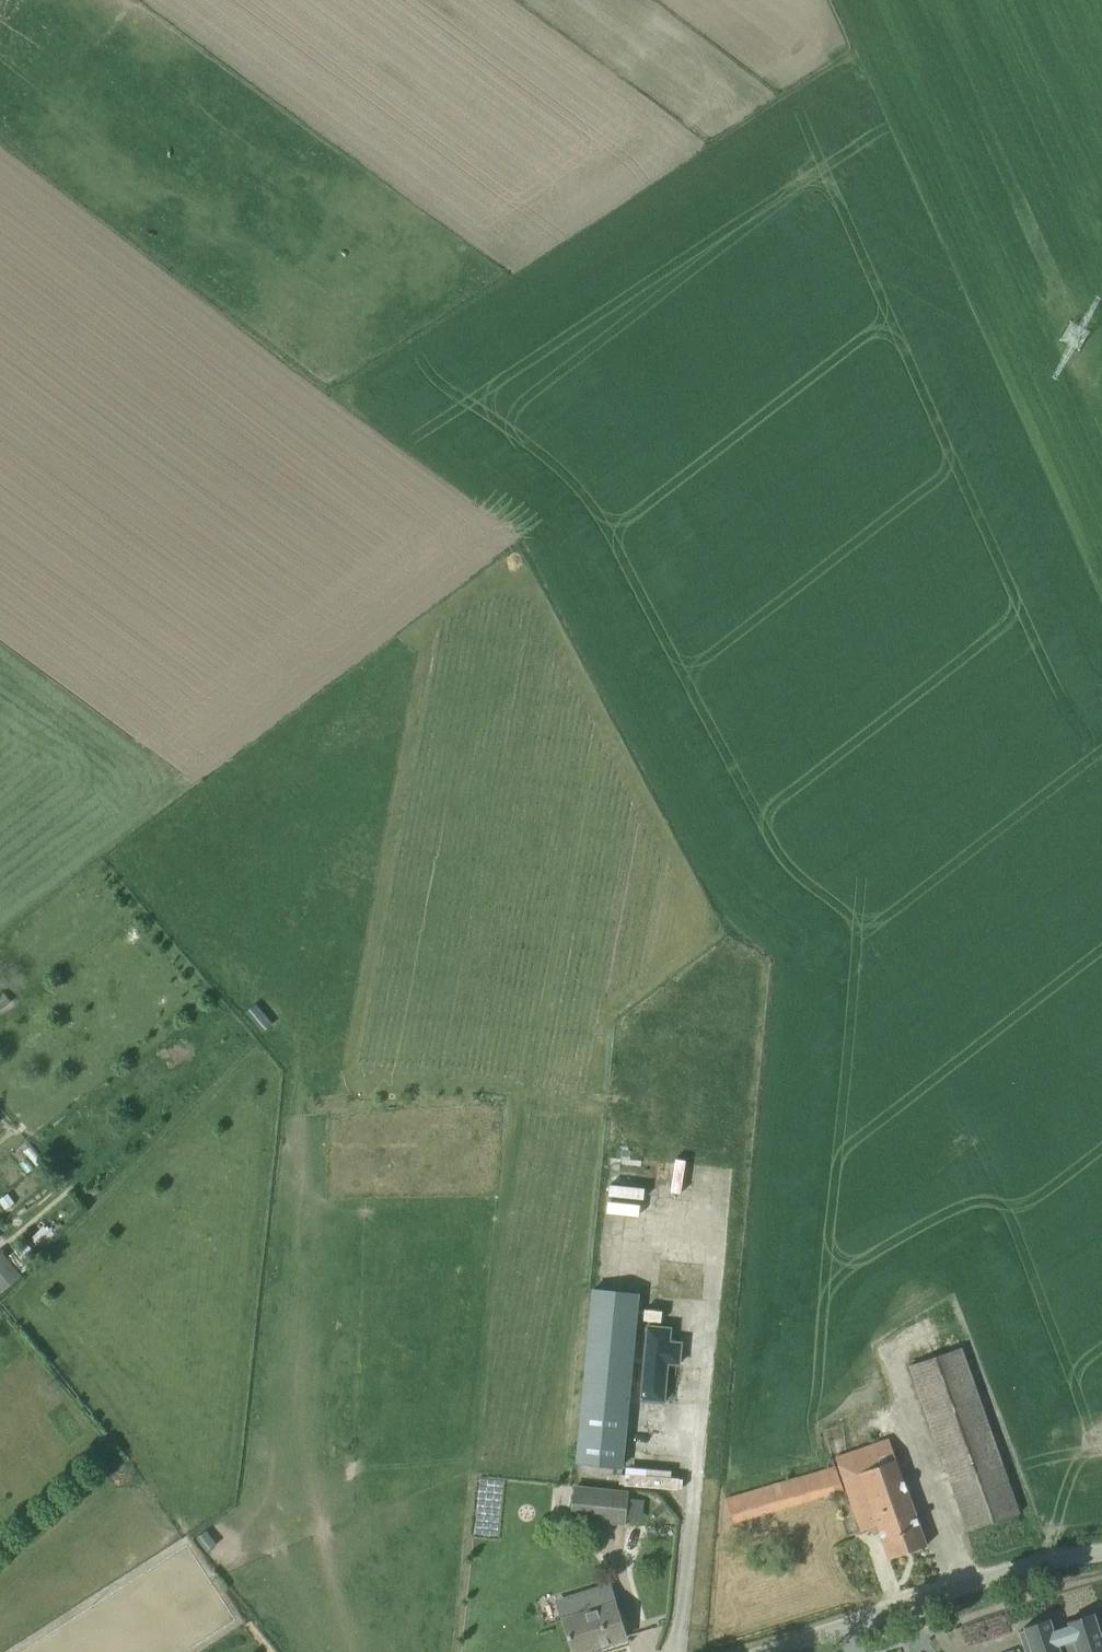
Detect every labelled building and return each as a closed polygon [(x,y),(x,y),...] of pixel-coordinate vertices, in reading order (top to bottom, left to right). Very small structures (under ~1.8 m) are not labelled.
[(0,1251),(0,1291),(1,1293),(22,1275),(1,1250),(0,1251)] [(621,1468),(637,1294),(594,1289),(577,1463),(621,1468)] [(909,1365),(968,1531),(1019,1513),(961,1347),(909,1365)] [(681,1381),(682,1367),(635,1363),(634,1377),(681,1381)] [(889,1558),(926,1546),(889,1439),(835,1458),(861,1531),(878,1525),(889,1558)] [(842,1490),(835,1465),(724,1498),(732,1522),(842,1490)] [(571,1520),(625,1524),(628,1489),(574,1484),(571,1520)] [(626,1637),(612,1593),(594,1599),(598,1609),(563,1620),(573,1651),(578,1651),(626,1637)] [(1093,1613),(1069,1621),(1070,1625),(1053,1630),(1049,1618),(1024,1627),(1026,1630),(1019,1632),(1025,1651),(1101,1651),(1101,1640),(1093,1613)]
